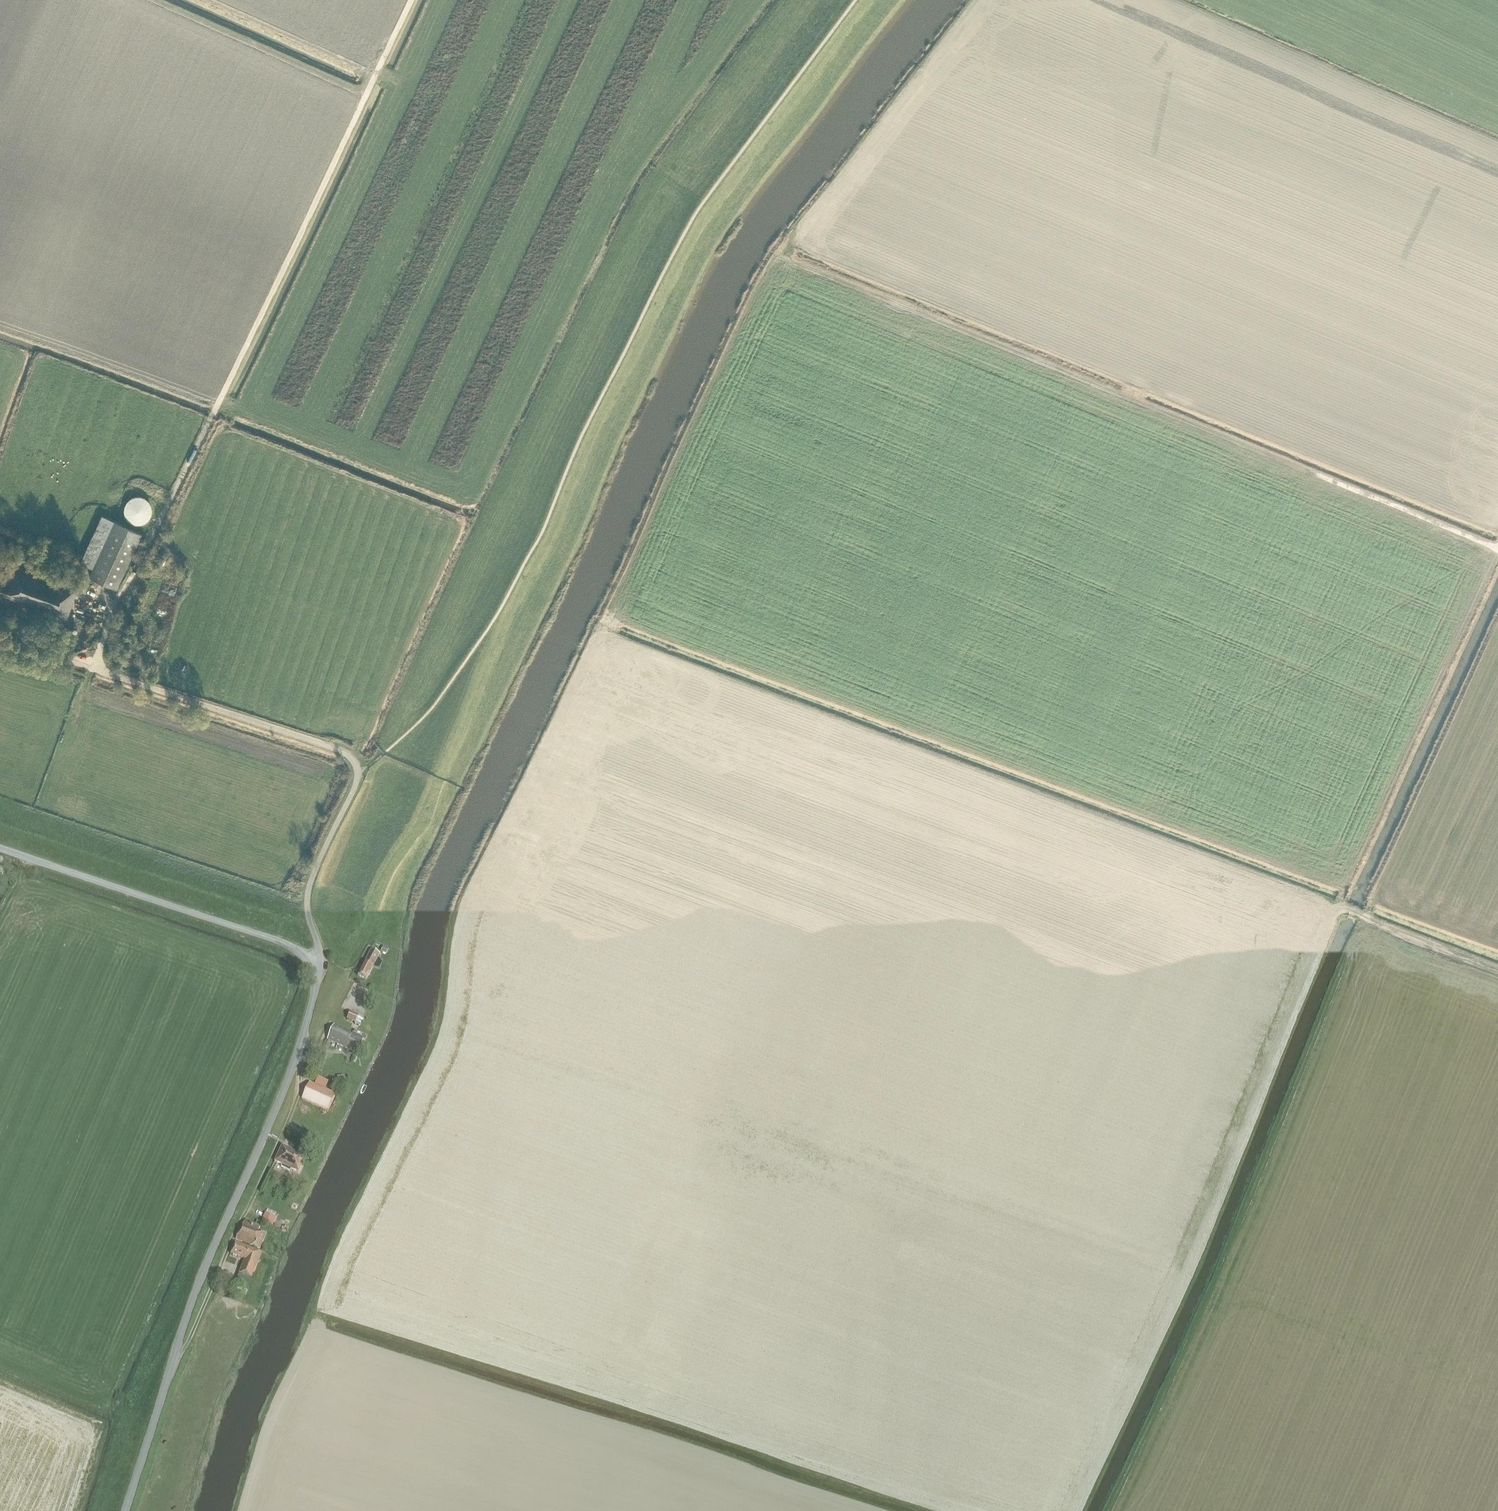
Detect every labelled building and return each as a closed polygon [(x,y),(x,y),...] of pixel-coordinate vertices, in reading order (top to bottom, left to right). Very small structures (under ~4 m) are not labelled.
[(138,524),(139,524),(141,524),(143,523),(144,523),(146,522),(147,521),(148,520),(149,519),(150,518),(150,517),(151,516),(152,515),(152,514),(152,513),(152,512),(152,511),(152,510),(152,509),(152,508),(152,507),(152,506),(151,505),(151,504),(150,503),(150,502),(149,501),(147,500),(146,499),(145,498),(143,497),(141,497),(140,497),(139,497),(138,497),(136,497),(134,497),(134,498),(132,498),(131,499),(130,500),(129,501),(127,503),(127,504),(126,505),(126,506),(126,507),(125,508),(125,509),(125,510),(125,511),(125,512),(125,514),(126,514),(126,515),(126,516),(127,517),(128,519),(129,520),(130,521),(132,522),(133,523),(134,523),(136,524),(138,524)] [(117,589),(143,534),(103,516),(81,562),(94,568),(90,576),(117,589)] [(14,562),(6,583),(0,580),(0,595),(14,600),(13,603),(66,621),(79,585),(14,562)] [(174,593),(177,584),(171,582),(168,590),(174,593)] [(48,624),(50,618),(44,615),(42,622),(48,624)] [(61,629),(63,624),(54,620),(52,626),(61,629)] [(366,980),(379,954),(371,950),(357,975),(366,980)] [(358,1015),(350,1012),(347,1019),(355,1023),(354,1024),(360,1027),(364,1018),(358,1015)] [(353,1033),(334,1024),(327,1039),(356,1053),(363,1038),(361,1037),(362,1034),(354,1030),(353,1033)] [(327,1049),(331,1042),(326,1040),(322,1047),(327,1049)] [(328,1083),(318,1078),(314,1085),(325,1090),(328,1083)] [(314,1085),(309,1082),(301,1098),(328,1111),(335,1095),(325,1090),(314,1085)] [(298,1173),(306,1156),(282,1145),(274,1161),(282,1165),(281,1167),(290,1171),(291,1169),(298,1173)] [(275,1216),(266,1212),(262,1220),(271,1225),(275,1216)] [(260,1249),(267,1234),(260,1231),(261,1228),(256,1225),(257,1225),(245,1220),(236,1239),(260,1249)] [(251,1278),(261,1253),(235,1242),(230,1253),(244,1259),(238,1273),(251,1278)]
